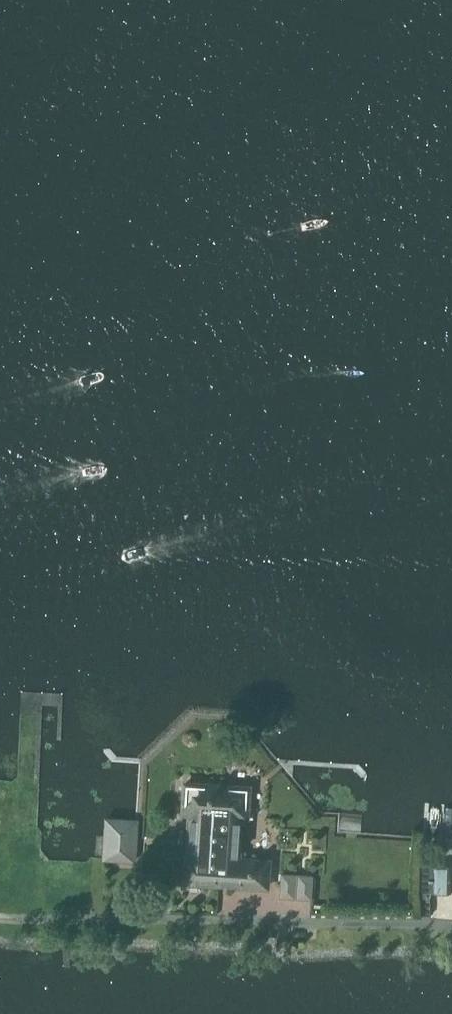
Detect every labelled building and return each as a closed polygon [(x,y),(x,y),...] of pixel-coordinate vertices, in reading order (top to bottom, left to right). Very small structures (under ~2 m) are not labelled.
[(247,816),(248,787),(184,783),(182,813),(194,814),(192,855),(184,855),(182,882),(267,886),(269,861),(234,858),(236,832),(239,832),(244,816),(247,816)] [(134,861),(136,821),(105,819),(103,860),(134,861)] [(430,891),(434,891),(449,892),(450,868),(447,868),(434,867),(432,867),(432,861),(428,861),(418,861),(417,894),(417,915),(429,916),(430,891)] [(318,896),(320,872),(287,870),(286,895),(318,896)]
